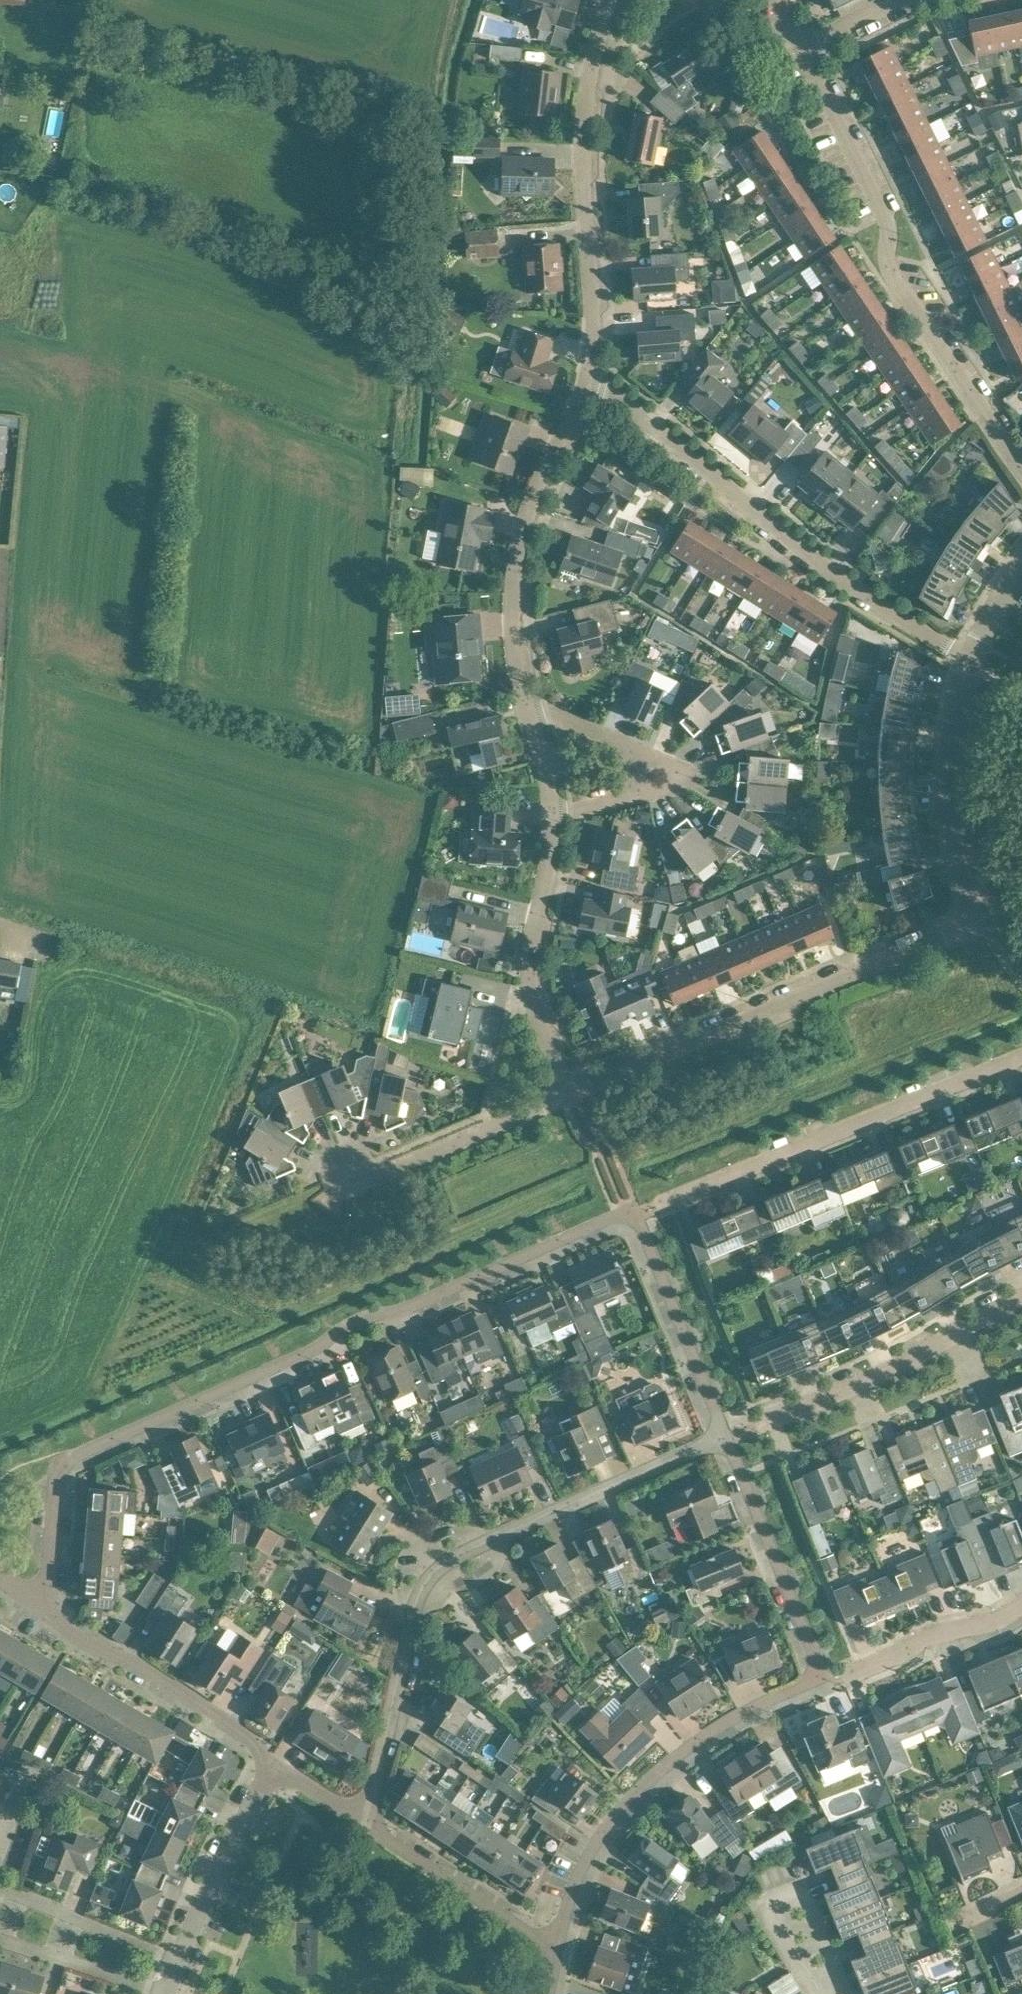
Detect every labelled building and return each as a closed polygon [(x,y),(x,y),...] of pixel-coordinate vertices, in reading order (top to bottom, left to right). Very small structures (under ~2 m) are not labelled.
[(519,13),(528,16),(525,25),(547,31),(550,22),(570,28),(578,0),(523,0),(519,13)] [(833,11),(855,0),(828,0),(833,11)] [(958,24),(979,19),(975,2),(963,5),(964,8),(955,10),(958,24)] [(1018,11),(1019,15),(1011,16),(1018,47),(1021,46),(1021,10),(1018,11)] [(1018,47),(1011,16),(1004,18),(1003,14),(989,17),(996,52),(1018,47)] [(996,52),(989,17),(976,20),(977,23),(968,25),(970,35),(948,40),(961,66),(978,63),(976,56),(996,52)] [(929,41),(933,49),(943,44),(939,36),(929,41)] [(674,81),(660,90),(685,112),(697,104),(693,97),(697,94),(689,81),(696,76),(706,91),(723,79),(698,41),(663,65),(674,81)] [(948,53),(943,44),(933,49),(937,58),(948,53)] [(490,45),(489,59),(521,62),(522,48),(490,45)] [(868,82),(899,66),(890,46),(861,60),(865,68),(862,69),(868,82)] [(881,100),(909,86),(899,66),(868,82),(874,94),(877,92),(881,100)] [(554,74),(550,72),(546,71),(542,70),(537,70),(533,70),(529,71),(523,70),(518,112),(524,113),(528,115),(532,116),(536,117),(540,117),(545,117),(549,116),(555,116),(560,75),(554,74)] [(948,79),(952,88),(962,83),(958,74),(948,79)] [(967,92),(962,83),(952,88),(956,97),(967,92)] [(887,121),(919,105),(909,86),(881,100),(884,107),(881,108),(887,121)] [(674,124),(685,112),(660,90),(650,102),(674,124)] [(900,139),(928,125),(919,105),(887,121),(893,133),(896,131),(900,139)] [(652,166),(662,118),(635,113),(626,160),(652,166)] [(967,118),(971,127),(982,122),(977,113),(967,118)] [(729,114),(717,121),(728,140),(740,133),(729,114)] [(750,115),(741,121),(747,131),(757,125),(750,115)] [(986,131),(982,122),(971,127),(976,136),(986,131)] [(906,160),(938,144),(928,125),(900,139),(903,145),(900,147),(906,160)] [(744,169),(774,149),(766,138),(764,140),(759,133),(732,151),(744,169)] [(454,138),(454,156),(474,157),(498,157),(499,139),(475,139),(454,138)] [(919,178),(948,164),(938,144),(906,160),(912,172),(915,170),(919,178)] [(779,163),(782,161),(774,149),(744,169),(757,187),(783,169),(779,163)] [(986,157),(990,166),(1001,161),(996,152),(986,157)] [(503,158),(502,194),(552,196),(553,160),(503,158)] [(1005,170),(1001,161),(990,166),(995,175),(1005,170)] [(957,183),(948,164),(919,178),(922,184),(919,186),(926,199),(957,183)] [(798,185),(790,174),(787,176),(783,169),(757,187),(769,205),(798,185)] [(703,182),(706,192),(717,188),(713,179),(703,182)] [(630,239),(661,237),(660,212),(663,212),(679,193),(678,181),(638,184),(639,198),(627,199),(630,239)] [(938,217),(967,203),(957,183),(926,199),(931,210),(935,209),(938,217)] [(803,198),(806,196),(798,185),(769,205),(781,223),(807,205),(803,198)] [(720,197),(717,188),(706,192),(709,201),(720,197)] [(1005,196),(1010,205),(1020,200),(1015,191),(1005,196)] [(1020,200),(1010,205),(1014,213),(1021,209),(1021,204),(1020,200)] [(945,238),(976,222),(967,203),(938,217),(941,223),(938,224),(945,238)] [(822,221),(814,210),(812,212),(807,205),(781,223),(793,241),(822,221)] [(718,224),(722,233),(732,229),(729,220),(718,224)] [(827,234),(830,232),(822,221),(793,241),(805,259),(832,241),(827,234)] [(986,241),(976,222),(945,238),(950,249),(953,248),(957,255),(986,241)] [(736,239),(732,229),(722,233),(725,243),(736,239)] [(499,255),(497,232),(465,234),(467,258),(499,255)] [(524,246),(527,294),(561,291),(558,243),(524,246)] [(822,284),(851,264),(843,253),(841,254),(836,247),(810,265),(822,284)] [(967,283),(999,267),(989,248),(960,262),(964,269),(961,271),(967,283)] [(689,281),(687,253),(662,254),(663,268),(632,270),(635,301),(674,298),(673,282),(689,281)] [(734,266),(737,275),(748,271),(744,262),(734,266)] [(856,277),(859,275),(851,264),(822,284),(834,302),(860,284),(856,277)] [(980,301),(1008,287),(999,267),(967,283),(973,295),(977,294),(980,301)] [(751,280),(748,271),(737,275),(740,284),(751,280)] [(876,300),(868,288),(865,290),(860,284),(834,302),(846,320),(876,300)] [(986,322),(1018,306),(1008,287),(980,301),(983,308),(980,310),(986,322)] [(880,313),(883,311),(876,300),(846,320),(859,338),(885,320),(880,313)] [(1021,329),(1021,315),(1018,306),(986,322),(992,334),(996,333),(999,340),(1021,329)] [(766,324),(775,316),(768,309),(760,316),(766,324)] [(679,359),(677,332),(695,331),(693,314),(655,317),(656,318),(662,317),(663,332),(637,334),(639,362),(679,359)] [(781,324),(775,316),(766,324),(773,331),(781,324)] [(900,336),(892,324),(889,326),(885,320),(859,338),(871,356),(900,336)] [(753,322),(747,329),(757,337),(763,330),(753,322)] [(1021,353),(1021,329),(999,340),(1003,347),(999,348),(1006,361),(1021,353)] [(514,351),(505,378),(548,392),(557,365),(545,362),(552,340),(526,332),(519,353),(514,351)] [(904,349),(907,347),(900,336),(871,356),(883,374),(909,356),(904,349)] [(795,356),(803,349),(797,341),(788,349),(795,356)] [(725,364),(706,348),(681,379),(693,389),(685,398),(710,419),(731,393),(713,379),(725,364)] [(810,356),(803,349),(795,356),(801,364),(810,356)] [(1006,361),(1012,373),(1015,371),(1018,379),(1021,377),(1021,353),(1006,361)] [(924,372),(916,360),(913,362),(909,356),(883,374),(895,392),(924,372)] [(848,375),(837,367),(830,376),(847,389),(865,366),(859,361),(848,375)] [(772,368),(756,391),(769,400),(785,377),(772,368)] [(928,385),(931,383),(924,372),(895,392),(907,410),(934,392),(928,385)] [(823,389),(832,381),(825,374),(817,382),(823,389)] [(838,389),(832,381),(823,389),(830,396),(838,389)] [(443,385),(434,394),(446,407),(455,398),(443,385)] [(949,408),(940,396),(937,398),(934,392),(907,410),(920,428),(949,408)] [(783,431),(753,406),(729,435),(740,443),(745,444),(754,451),(752,453),(765,464),(776,450),(786,459),(806,434),(791,421),(783,431)] [(852,422),(860,414),(854,407),(845,414),(852,422)] [(953,420),(956,418),(949,408),(920,428),(931,446),(958,427),(953,420)] [(867,422),(860,414),(852,422),(858,429),(867,422)] [(529,429),(495,417),(478,463),(510,474),(520,448),(522,449),(529,429)] [(786,460),(797,469),(822,438),(811,429),(786,460)] [(904,464),(915,458),(899,432),(889,439),(904,464)] [(874,447),(881,455),(889,447),(883,440),(874,447)] [(896,455),(889,447),(881,455),(887,462),(896,455)] [(822,511),(852,474),(826,452),(798,486),(811,497),(808,500),(822,511)] [(415,460),(415,470),(432,471),(432,461),(415,460)] [(606,524),(608,525),(619,508),(622,510),(635,488),(598,465),(584,487),(595,494),(584,511),(587,513),(581,523),(603,530),(606,524)] [(882,491),(878,495),(852,474),(822,511),(835,521),(837,518),(851,529),(858,521),(873,533),(896,502),(886,494),(882,491)] [(927,477),(922,483),(929,489),(933,483),(927,477)] [(978,505),(971,513),(997,535),(1005,525),(1002,522),(1016,508),(999,482),(986,495),(978,505)] [(486,510),(445,503),(439,532),(442,532),(436,563),(474,571),(480,539),(489,541),(494,513),(485,511),(486,510)] [(989,545),(997,535),(971,513),(964,522),(956,532),(950,541),(975,558),(986,542),(989,545)] [(629,521),(625,533),(636,537),(642,539),(657,544),(661,531),(629,521)] [(707,533),(695,526),(688,521),(687,524),(670,551),(689,563),(707,533)] [(635,559),(641,542),(608,531),(603,546),(572,536),(570,542),(572,543),(569,553),(566,552),(560,572),(579,578),(580,575),(610,586),(621,554),(635,559)] [(726,545),(719,540),(707,533),(689,563),(707,575),(726,545)] [(964,574),(975,558),(950,541),(944,550),(937,561),(932,570),(961,587),(968,576),(964,574)] [(901,544),(886,545),(888,563),(903,561),(901,544)] [(744,556),(732,549),(726,545),(707,575),(725,586),(744,556)] [(763,568),(755,563),(744,556),(725,586),(744,598),(763,568)] [(781,579),(769,572),(763,568),(744,598),(762,609),(781,579)] [(955,599),(961,587),(932,570),(926,579),(918,597),(945,619),(955,599)] [(799,591),(792,586),(781,579),(762,609),(781,621),(799,591)] [(818,602),(805,594),(799,591),(781,621),(799,632),(818,602)] [(661,608),(667,598),(658,593),(652,603),(661,608)] [(675,603),(667,598),(661,608),(669,613),(675,603)] [(567,660),(571,675),(592,669),(589,655),(603,651),(599,634),(618,629),(611,599),(572,610),(572,611),(581,608),(584,623),(556,630),(564,661),(567,660)] [(817,643),(836,613),(818,602),(799,632),(817,643)] [(478,615),(431,619),(436,683),(479,680),(476,642),(480,641),(478,615)] [(697,631),(703,621),(695,616),(689,626),(697,631)] [(712,626),(703,621),(697,631),(706,636),(712,626)] [(734,654),(740,644),(732,639),(726,648),(734,654)] [(748,649),(740,644),(734,654),(742,659),(748,649)] [(851,655),(835,651),(829,679),(844,682),(851,655)] [(888,683),(886,694),(919,700),(922,687),(918,687),(923,668),(897,651),(891,670),(888,683)] [(654,671),(632,661),(621,685),(633,691),(623,712),(648,724),(663,691),(648,684),(654,671)] [(771,676),(777,667),(768,662),(762,671),(771,676)] [(785,672),(777,667),(771,676),(779,682),(785,672)] [(715,717),(729,704),(728,703),(711,685),(705,690),(682,680),(671,706),(683,711),(687,715),(679,723),(692,737),(691,737),(692,738),(715,717)] [(768,738),(767,737),(759,713),(751,716),(744,708),(753,699),(743,689),(728,703),(729,704),(715,717),(723,726),(725,731),(715,735),(721,753),(720,754),(720,755),(746,746),(768,738)] [(917,713),(919,700),(886,694),(884,704),(882,717),(880,728),(911,731),(913,712),(917,713)] [(417,695),(386,698),(387,715),(419,713),(417,695)] [(392,723),(396,741),(435,732),(431,713),(392,723)] [(498,716),(446,728),(451,748),(467,744),(469,756),(481,753),(485,768),(504,764),(495,725),(500,724),(498,716)] [(908,750),(911,731),(880,728),(879,739),(878,751),(878,762),(912,763),(912,750),(908,750)] [(771,736),(767,737),(768,738),(746,746),(749,757),(749,763),(738,762),(737,781),(735,781),(735,782),(786,786),(788,760),(779,760),(771,736)] [(912,776),(912,763),(878,762),(878,773),(878,786),(878,797),(909,795),(908,776),(912,776)] [(783,812),(786,786),(735,782),(737,782),(735,802),(746,802),(745,808),(739,819),(760,830),(760,831),(763,833),(775,811),(783,812)] [(910,814),(909,795),(878,797),(879,814),(882,831),(915,827),(914,814),(910,814)] [(760,830),(739,819),(716,806),(715,807),(716,808),(707,824),(716,830),(714,835),(704,842),(716,858),(715,858),(720,865),(740,849),(747,853),(760,831),(760,830)] [(474,809),(470,862),(516,865),(519,834),(508,833),(510,811),(474,809)] [(695,874),(715,858),(716,858),(704,842),(685,818),(685,819),(670,831),(677,839),(672,843),(659,846),(665,873),(690,867),(695,874)] [(917,839),(915,827),(882,831),(886,866),(917,859),(913,840),(917,839)] [(591,862),(590,865),(603,868),(600,885),(634,892),(639,868),(627,866),(632,838),(598,831),(592,862),(591,862)] [(797,843),(794,847),(805,853),(807,848),(797,843)] [(856,873),(859,887),(883,882),(879,867),(856,873)] [(791,868),(782,872),(786,882),(795,878),(791,868)] [(887,880),(895,911),(920,900),(924,902),(927,897),(930,895),(929,891),(932,886),(927,884),(924,870),(887,880)] [(786,882),(782,872),(773,875),(777,886),(786,882)] [(416,900),(445,907),(452,880),(423,873),(416,900)] [(751,884),(742,888),(746,899),(756,895),(751,884)] [(656,885),(656,897),(668,897),(668,885),(656,885)] [(746,899),(742,888),(733,892),(737,903),(746,899)] [(579,927),(624,936),(630,908),(625,907),(627,895),(605,891),(603,902),(585,899),(579,927)] [(711,901),(702,905),(707,916),(716,912),(711,901)] [(460,903),(451,941),(498,952),(507,915),(460,903)] [(655,903),(652,915),(664,917),(666,905),(655,903)] [(820,904),(800,913),(813,945),(833,937),(820,904)] [(707,916),(702,905),(693,909),(697,920),(707,916)] [(675,925),(678,915),(667,912),(664,922),(675,925)] [(813,945),(800,913),(780,921),(793,953),(813,945)] [(793,953),(780,921),(760,930),(773,962),(793,953)] [(672,934),(675,925),(664,922),(661,931),(672,934)] [(773,962),(760,930),(740,938),(753,970),(773,962)] [(753,970),(740,938),(720,947),(733,979),(753,970)] [(561,939),(560,949),(574,951),(575,941),(561,939)] [(733,979),(720,947),(700,955),(713,987),(733,979)] [(604,990),(598,974),(574,984),(581,1000),(576,1002),(592,1039),(620,1027),(618,1022),(634,1015),(637,1020),(655,1012),(648,996),(659,992),(650,970),(654,955),(641,952),(636,971),(638,976),(604,990)] [(713,987),(700,955),(680,964),(693,996),(713,987)] [(22,964),(0,960),(0,998),(15,1000),(21,966),(22,964)] [(693,996),(680,964),(659,972),(672,1001),(673,1004),(693,996)] [(458,1003),(462,987),(425,979),(421,996),(429,998),(422,1027),(429,1029),(427,1037),(457,1044),(457,1047),(458,1048),(461,1036),(476,1040),(484,1009),(458,1003)] [(371,1071),(364,1108),(386,1113),(383,1124),(386,1131),(426,1114),(416,1090),(403,1088),(405,1078),(399,1077),(387,1074),(393,1045),(379,1041),(378,1041),(374,1057),(371,1071)] [(336,1068),(310,1078),(325,1114),(346,1105),(351,1116),(362,1118),(364,1108),(371,1071),(374,1057),(367,1056),(358,1061),(356,1072),(354,1071),(346,1075),(342,1065),(336,1068)] [(275,1105),(266,1119),(295,1138),(294,1138),(303,1143),(309,1133),(304,1123),(325,1114),(310,1078),(279,1092),(283,1101),(275,1105)] [(1010,1106),(1009,1102),(1009,1101),(963,1119),(965,1124),(972,1139),(973,1139),(1006,1125),(1011,1137),(1021,1132),(1021,1101),(1010,1106)] [(247,1107),(237,1131),(249,1139),(248,1141),(244,1146),(253,1152),(245,1163),(255,1186),(295,1169),(293,1163),(283,1157),(294,1138),(295,1138),(266,1119),(263,1117),(247,1107)] [(977,1150),(973,1139),(972,1139),(965,1124),(943,1133),(942,1129),(942,1128),(897,1146),(899,1151),(905,1167),(906,1166),(940,1152),(944,1164),(977,1150)] [(906,1166),(905,1167),(899,1151),(877,1160),(875,1156),(876,1156),(875,1155),(830,1173),(832,1178),(838,1194),(839,1193),(873,1180),(878,1191),(910,1177),(906,1166)] [(839,1193),(838,1194),(832,1178),(810,1187),(808,1183),(809,1183),(808,1182),(763,1200),(765,1205),(772,1221),(772,1220),(806,1207),(815,1227),(846,1214),(843,1205),(844,1205),(839,1193)] [(777,1232),(772,1220),(772,1221),(765,1205),(743,1214),(742,1210),(742,1209),(697,1227),(701,1239),(691,1243),(690,1243),(699,1264),(700,1264),(699,1263),(710,1259),(706,1248),(740,1234),(744,1245),(777,1232)] [(1013,1219),(993,1229),(1009,1262),(1021,1256),(1021,1215),(1013,1219)] [(1009,1262),(993,1229),(973,1239),(956,1248),(974,1280),(988,1272),(1009,1262)] [(956,1248),(940,1257),(921,1269),(940,1300),(960,1288),(974,1280),(956,1248)] [(559,1287),(567,1305),(573,1318),(595,1308),(589,1296),(623,1281),(616,1265),(617,1265),(616,1260),(614,1261),(610,1252),(568,1270),(573,1281),(559,1287)] [(840,1271),(851,1264),(844,1252),(833,1259),(840,1271)] [(874,1276),(889,1269),(884,1257),(868,1264),(874,1276)] [(940,1300),(921,1269),(902,1280),(888,1288),(905,1320),(930,1306),(940,1300)] [(575,1322),(573,1318),(567,1305),(554,1310),(543,1285),(534,1290),(532,1286),(515,1294),(517,1297),(506,1302),(511,1314),(510,1314),(518,1333),(527,1329),(534,1346),(553,1338),(555,1341),(578,1331),(575,1322)] [(777,1285),(766,1289),(772,1303),(783,1298),(777,1285)] [(888,1288),(874,1295),(854,1305),(870,1338),(891,1328),(905,1320),(888,1288)] [(870,1338),(854,1305),(834,1314),(819,1321),(834,1354),(849,1348),(870,1338)] [(470,1313),(448,1323),(462,1355),(473,1350),(479,1364),(503,1353),(490,1323),(477,1329),(470,1313)] [(819,1321),(783,1335),(797,1369),(834,1354),(819,1321)] [(462,1355),(448,1323),(426,1333),(432,1348),(420,1354),(433,1384),(446,1378),(448,1382),(451,1384),(459,1381),(460,1377),(458,1373),(452,1360),(462,1355)] [(797,1369),(783,1335),(745,1351),(749,1361),(750,1361),(760,1385),(797,1369)] [(581,1337),(572,1341),(578,1355),(587,1351),(583,1341),(581,1337)] [(421,1370),(410,1376),(397,1346),(368,1359),(387,1402),(415,1389),(420,1399),(432,1394),(421,1370)] [(908,1366),(911,1375),(933,1367),(930,1358),(908,1366)] [(374,1419),(361,1389),(350,1394),(340,1372),(316,1382),(334,1422),(339,1434),(363,1423),(374,1419)] [(521,1377),(504,1385),(509,1397),(526,1389),(521,1377)] [(334,1422),(316,1382),(293,1392),(303,1416),(292,1421),(305,1451),(317,1445),(316,1444),(312,1432),(334,1422)] [(665,1394),(663,1395),(660,1388),(655,1384),(645,1388),(643,1396),(645,1400),(620,1411),(635,1445),(649,1439),(648,1436),(658,1432),(659,1434),(679,1425),(665,1394)] [(1012,1390),(1007,1392),(1008,1394),(1002,1397),(1000,1394),(999,1395),(1002,1402),(989,1408),(1009,1456),(1021,1451),(1021,1386),(1012,1390)] [(461,1402),(440,1412),(446,1425),(467,1415),(461,1402)] [(605,1431),(594,1407),(570,1417),(575,1428),(552,1439),(568,1475),(592,1464),(588,1455),(600,1450),(593,1436),(605,1431)] [(933,1423),(963,1497),(963,1498),(981,1491),(970,1463),(974,1462),(976,1458),(977,1454),(975,1450),(996,1441),(983,1408),(982,1409),(982,1410),(971,1415),(968,1407),(959,1411),(958,1409),(954,1411),(955,1413),(950,1415),(952,1419),(934,1426),(933,1423)] [(518,1431),(533,1425),(526,1408),(512,1414),(518,1431)] [(271,1456),(285,1450),(269,1412),(254,1418),(256,1422),(226,1435),(240,1466),(242,1465),(269,1453),(271,1456)] [(440,1412),(424,1419),(429,1429),(444,1422),(440,1412)] [(963,1497),(933,1423),(932,1423),(933,1426),(916,1433),(914,1429),(909,1431),(909,1429),(904,1431),(905,1433),(896,1437),(899,1444),(888,1449),(887,1447),(886,1448),(899,1481),(920,1472),(922,1476),(926,1478),(930,1480),(934,1478),(940,1493),(950,1489),(955,1500),(963,1497)] [(537,1466),(523,1435),(511,1440),(515,1449),(470,1468),(485,1502),(507,1492),(506,1490),(516,1486),(517,1488),(522,1485),(522,1484),(529,1481),(530,1482),(531,1482),(526,1471),(537,1466)] [(181,1472),(167,1479),(173,1492),(179,1506),(201,1496),(195,1482),(212,1474),(195,1436),(169,1448),(181,1472)] [(458,1470),(445,1441),(418,1453),(424,1466),(406,1474),(420,1507),(451,1493),(444,1476),(458,1470)] [(841,1464),(837,1466),(849,1494),(853,1492),(855,1497),(869,1491),(873,1499),(879,1496),(883,1504),(901,1497),(888,1463),(875,1468),(867,1448),(840,1460),(841,1464)] [(369,1461),(356,1471),(367,1485),(380,1475),(369,1461)] [(849,1494),(837,1466),(833,1467),(831,1463),(803,1474),(811,1494),(799,1499),(810,1526),(835,1516),(831,1506),(846,1500),(844,1496),(849,1494)] [(160,1464),(148,1469),(159,1492),(159,1494),(160,1495),(164,1493),(165,1495),(173,1492),(167,1479),(161,1467),(160,1464)] [(240,1466),(233,1469),(236,1477),(246,1473),(242,1465),(240,1466)] [(267,1489),(273,1502),(313,1484),(308,1471),(279,1484),(267,1489)] [(660,1497),(672,1526),(681,1522),(689,1541),(716,1530),(708,1511),(717,1508),(706,1481),(677,1493),(676,1490),(660,1497)] [(90,1488),(88,1510),(123,1513),(125,1490),(90,1488)] [(254,1489),(243,1494),(249,1509),(261,1504),(254,1489)] [(391,1513),(356,1491),(340,1517),(348,1521),(334,1544),(366,1563),(375,1548),(370,1544),(376,1535),(378,1536),(391,1513)] [(159,1494),(157,1509),(162,1510),(162,1516),(183,1518),(183,1514),(179,1506),(173,1492),(165,1495),(164,1493),(160,1495),(159,1494)] [(909,1505),(896,1511),(902,1524),(914,1518),(909,1505)] [(121,1534),(123,1513),(88,1510),(86,1531),(121,1534)] [(971,1519),(994,1575),(1007,1570),(1005,1567),(1010,1565),(1009,1563),(1015,1561),(1016,1562),(1021,1560),(1021,1535),(1015,1519),(1002,1524),(1001,1523),(998,1524),(999,1526),(995,1527),(989,1512),(971,1519)] [(582,1532),(600,1572),(615,1565),(624,1585),(649,1574),(636,1545),(625,1550),(611,1519),(582,1532)] [(994,1575),(971,1519),(954,1526),(960,1541),(956,1543),(956,1541),(953,1542),(953,1544),(940,1549),(955,1587),(970,1581),(969,1579),(975,1577),(975,1579),(980,1577),(982,1580),(994,1575)] [(167,1525),(166,1538),(175,1539),(176,1526),(167,1525)] [(266,1538),(270,1531),(260,1525),(250,1542),(264,1550),(270,1540),(266,1538)] [(120,1556),(121,1534),(86,1531),(85,1553),(120,1556)] [(232,1534),(232,1544),(245,1545),(245,1535),(232,1534)] [(175,1539),(166,1538),(165,1550),(173,1551),(175,1539)] [(573,1600),(597,1587),(583,1561),(570,1567),(557,1543),(530,1557),(549,1591),(563,1583),(573,1600)] [(733,1549),(691,1566),(698,1584),(685,1589),(692,1606),(721,1594),(717,1583),(743,1573),(733,1549)] [(899,1571),(883,1578),(897,1614),(898,1614),(897,1611),(929,1598),(930,1601),(931,1600),(926,1590),(937,1586),(938,1589),(939,1589),(924,1552),(923,1553),(924,1554),(897,1566),(899,1571)] [(118,1577),(120,1556),(85,1553),(83,1574),(118,1577)] [(328,1571),(318,1590),(306,1583),(295,1604),(357,1638),(373,1610),(345,1595),(351,1583),(328,1571)] [(154,1573),(149,1580),(160,1587),(165,1580),(154,1573)] [(115,1609),(118,1577),(83,1574),(81,1596),(89,1597),(89,1607),(115,1609)] [(897,1614),(883,1578),(866,1584),(864,1579),(833,1591),(833,1590),(832,1590),(846,1626),(847,1626),(846,1623),(860,1617),(864,1627),(865,1627),(864,1624),(896,1611),(897,1614)] [(160,1587),(149,1580),(135,1601),(146,1608),(160,1587)] [(175,1664),(197,1630),(176,1616),(186,1600),(167,1587),(149,1614),(160,1621),(145,1644),(175,1664)] [(499,1620),(512,1639),(526,1629),(535,1643),(558,1627),(541,1601),(531,1607),(517,1587),(492,1603),(502,1618),(499,1620)] [(670,1621),(666,1612),(652,1618),(657,1629),(670,1621)] [(296,1618),(289,1629),(300,1636),(307,1626),(296,1618)] [(723,1647),(737,1682),(752,1676),(751,1674),(779,1663),(766,1630),(723,1647)] [(498,1683),(519,1666),(500,1643),(491,1650),(475,1631),(454,1649),(460,1657),(457,1660),(477,1683),(487,1674),(491,1675),(498,1683)] [(10,1638),(0,1632),(0,1654),(10,1638)] [(246,1677),(263,1650),(239,1635),(228,1652),(216,1645),(205,1662),(195,1677),(219,1693),(234,1669),(246,1677)] [(31,1650),(10,1638),(0,1654),(0,1670),(15,1678),(31,1650)] [(210,1641),(199,1658),(205,1662),(216,1645),(210,1641)] [(646,1658),(636,1646),(617,1659),(639,1686),(650,1676),(640,1663),(646,1658)] [(53,1663),(31,1650),(15,1678),(25,1684),(20,1692),(31,1698),(35,1690),(36,1691),(53,1663)] [(1005,1658),(1004,1655),(1003,1655),(1020,1696),(1021,1695),(1021,1651),(1005,1658)] [(281,1690),(291,1675),(295,1668),(272,1653),(252,1683),(263,1691),(249,1712),(274,1729),(294,1699),(281,1690)] [(1020,1696),(1003,1655),(1002,1655),(1004,1659),(968,1674),(973,1687),(961,1692),(963,1696),(975,1723),(991,1716),(988,1709),(1020,1696)] [(694,1659),(657,1683),(679,1718),(680,1717),(692,1709),(689,1705),(698,1700),(701,1704),(715,1694),(715,1695),(716,1694),(694,1659)] [(61,1705),(77,1677),(58,1666),(42,1694),(61,1705)] [(80,1716),(96,1688),(77,1677),(61,1705),(80,1716)] [(950,1701),(941,1682),(940,1679),(926,1685),(925,1683),(905,1688),(904,1688),(921,1728),(936,1722),(937,1723),(945,1726),(947,1726),(951,1735),(961,1731),(963,1737),(977,1731),(978,1733),(979,1732),(975,1723),(963,1696),(950,1701)] [(644,1727),(659,1712),(639,1687),(621,1705),(626,1710),(611,1723),(599,1711),(581,1729),(593,1741),(592,1742),(618,1770),(634,1755),(636,1756),(645,1747),(643,1745),(653,1736),(644,1727)] [(98,1727),(115,1699),(96,1688),(80,1716),(98,1727)] [(921,1728),(904,1688),(903,1688),(904,1689),(886,1699),(887,1701),(871,1708),(876,1721),(862,1727),(883,1777),(884,1776),(883,1775),(902,1767),(905,1759),(897,1738),(921,1728)] [(464,1717),(471,1708),(442,1689),(425,1714),(449,1729),(442,1739),(434,1734),(433,1735),(468,1758),(485,1731),(464,1717)] [(117,1738),(134,1710),(115,1699),(98,1727),(117,1738)] [(136,1749),(152,1721),(134,1710),(117,1738),(136,1749)] [(315,1710),(294,1742),(308,1751),(310,1748),(340,1768),(350,1753),(359,1739),(315,1710)] [(842,1736),(838,1727),(832,1713),(801,1726),(818,1769),(849,1756),(854,1767),(869,1761),(863,1747),(853,1721),(851,1721),(855,1731),(842,1736)] [(162,1747),(171,1732),(152,1721),(136,1749),(155,1760),(162,1747)] [(217,1759),(171,1732),(162,1747),(192,1765),(179,1790),(201,1801),(220,1769),(220,1766),(220,1764),(219,1761),(217,1759)] [(413,1744),(434,1758),(441,1747),(420,1733),(413,1744)] [(359,1739),(350,1753),(364,1762),(368,1744),(359,1739)] [(761,1743),(739,1756),(760,1790),(768,1803),(770,1802),(775,1811),(798,1797),(791,1786),(801,1780),(784,1753),(772,1761),(761,1743)] [(28,1764),(33,1753),(24,1749),(19,1760),(28,1764)] [(42,1758),(33,1753),(28,1764),(37,1768),(42,1758)] [(760,1790),(739,1756),(717,1770),(728,1788),(716,1795),(733,1822),(755,1809),(748,1798),(760,1790)] [(469,1776),(470,1773),(474,1768),(463,1761),(458,1769),(469,1776)] [(509,1765),(499,1777),(508,1783),(517,1771),(509,1765)] [(67,1782),(72,1772),(63,1768),(59,1778),(67,1782)] [(474,1768),(470,1773),(469,1776),(479,1783),(484,1775),(474,1768)] [(597,1794),(566,1770),(556,1783),(548,1777),(532,1797),(554,1814),(563,1803),(580,1816),(597,1794)] [(81,1776),(72,1772),(67,1782),(76,1786),(81,1776)] [(413,1820),(435,1787),(416,1774),(394,1807),(413,1820)] [(509,1795),(514,1787),(503,1780),(498,1788),(509,1795)] [(107,1801),(111,1790),(103,1786),(98,1796),(107,1801)] [(432,1832),(451,1803),(434,1791),(436,1788),(435,1787),(413,1820),(432,1832)] [(524,1794),(514,1787),(509,1795),(519,1802),(524,1794)] [(875,1791),(872,1797),(876,1808),(891,1802),(885,1787),(875,1791)] [(120,1794),(111,1790),(107,1801),(115,1805),(120,1794)] [(182,1841),(201,1801),(179,1790),(166,1814),(135,1799),(127,1814),(182,1841)] [(746,1849),(737,1837),(718,1811),(708,1819),(689,1795),(664,1814),(675,1829),(677,1827),(689,1843),(707,1830),(722,1849),(725,1846),(734,1858),(746,1849)] [(450,1844),(469,1815),(451,1803),(432,1832),(450,1844)] [(1011,1809),(1021,1836),(1021,1804),(1011,1809)] [(542,1824),(547,1816),(537,1810),(532,1817),(542,1824)] [(115,1811),(112,1817),(115,1826),(120,1829),(126,1817),(115,1811)] [(1005,1858),(987,1812),(986,1812),(986,1813),(955,1825),(958,1833),(945,1838),(945,1837),(944,1838),(964,1886),(965,1885),(962,1879),(990,1868),(993,1874),(988,1860),(1003,1854),(1005,1859),(1005,1858)] [(163,1881),(182,1841),(127,1814),(120,1830),(151,1845),(140,1871),(163,1881)] [(469,1856),(488,1827),(469,1815),(450,1844),(469,1856)] [(547,1817),(542,1824),(540,1827),(559,1840),(566,1829),(547,1817)] [(487,1869),(506,1839),(488,1827),(469,1856),(487,1869)] [(862,1853),(852,1829),(805,1848),(815,1872),(821,1870),(821,1869),(830,1866),(834,1877),(865,1865),(861,1854),(862,1853)] [(45,1857),(37,1878),(66,1890),(76,1867),(90,1872),(101,1845),(78,1836),(73,1849),(42,1837),(36,1853),(45,1857)] [(650,1873),(640,1886),(668,1902),(681,1884),(668,1874),(677,1861),(644,1837),(629,1858),(650,1873)] [(505,1881),(524,1851),(506,1839),(487,1869),(505,1881)] [(911,1843),(882,1855),(890,1875),(919,1863),(911,1843)] [(543,1864),(524,1851),(505,1881),(524,1893),(543,1864)] [(869,1875),(865,1865),(834,1877),(839,1888),(830,1891),(823,1893),(833,1916),(880,1897),(871,1874),(869,1875)] [(149,1915),(163,1881),(140,1871),(129,1896),(96,1883),(90,1900),(140,1920),(142,1920),(145,1919),(147,1917),(149,1915)] [(902,1903),(912,1899),(906,1884),(896,1888),(902,1903)] [(662,1917),(668,1902),(640,1886),(635,1899),(611,1889),(600,1916),(638,1931),(646,1911),(662,1917)] [(889,1920),(880,1897),(833,1916),(842,1939),(848,1936),(857,1933),(861,1944),(892,1931),(887,1920),(889,1920)] [(736,1920),(743,1932),(765,1920),(758,1908),(736,1920)] [(1005,1988),(1017,1983),(1016,1980),(1021,1977),(1021,1925),(1013,1929),(1014,1934),(1006,1937),(1011,1948),(992,1955),(1005,1988)] [(712,1946),(717,1933),(706,1928),(700,1940),(712,1946)] [(896,1942),(892,1931),(861,1944),(866,1954),(857,1958),(850,1960),(859,1983),(907,1964),(897,1941),(896,1942)] [(621,1989),(626,1973),(638,1977),(648,1947),(619,1937),(614,1952),(598,1946),(587,1977),(621,1989)] [(976,1957),(965,1962),(971,1976),(982,1971),(976,1957)] [(0,1970),(0,1993),(37,1993),(43,1977),(41,1976),(40,1980),(18,1973),(19,1970),(2,1964),(0,1970)] [(907,1964),(859,1983),(864,1993),(917,1993),(914,1987),(916,1986),(907,1964)]
